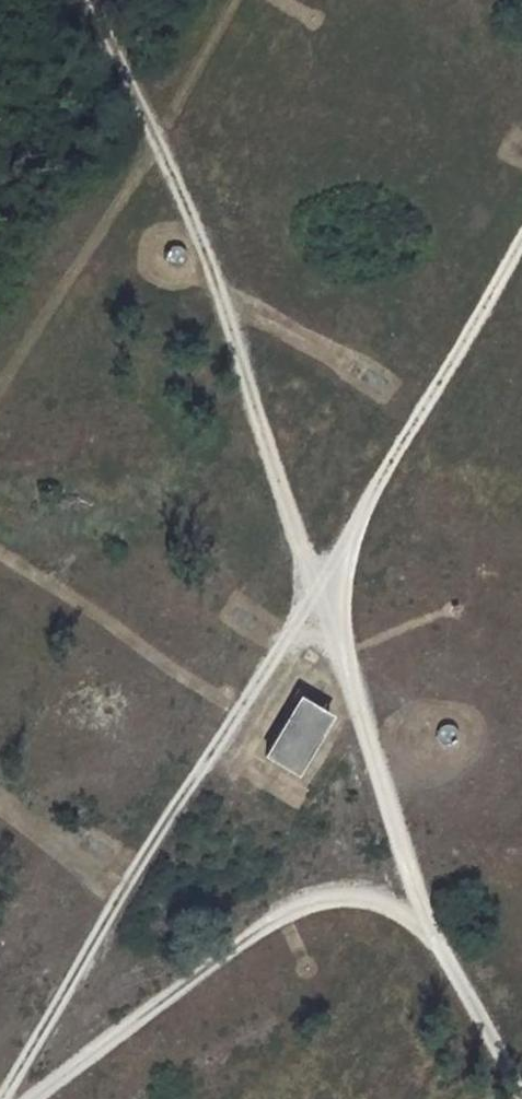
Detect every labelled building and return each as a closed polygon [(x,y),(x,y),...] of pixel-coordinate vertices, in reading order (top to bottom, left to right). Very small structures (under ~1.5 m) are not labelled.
[(329,714),(295,694),(260,755),(294,775),(329,714)]
